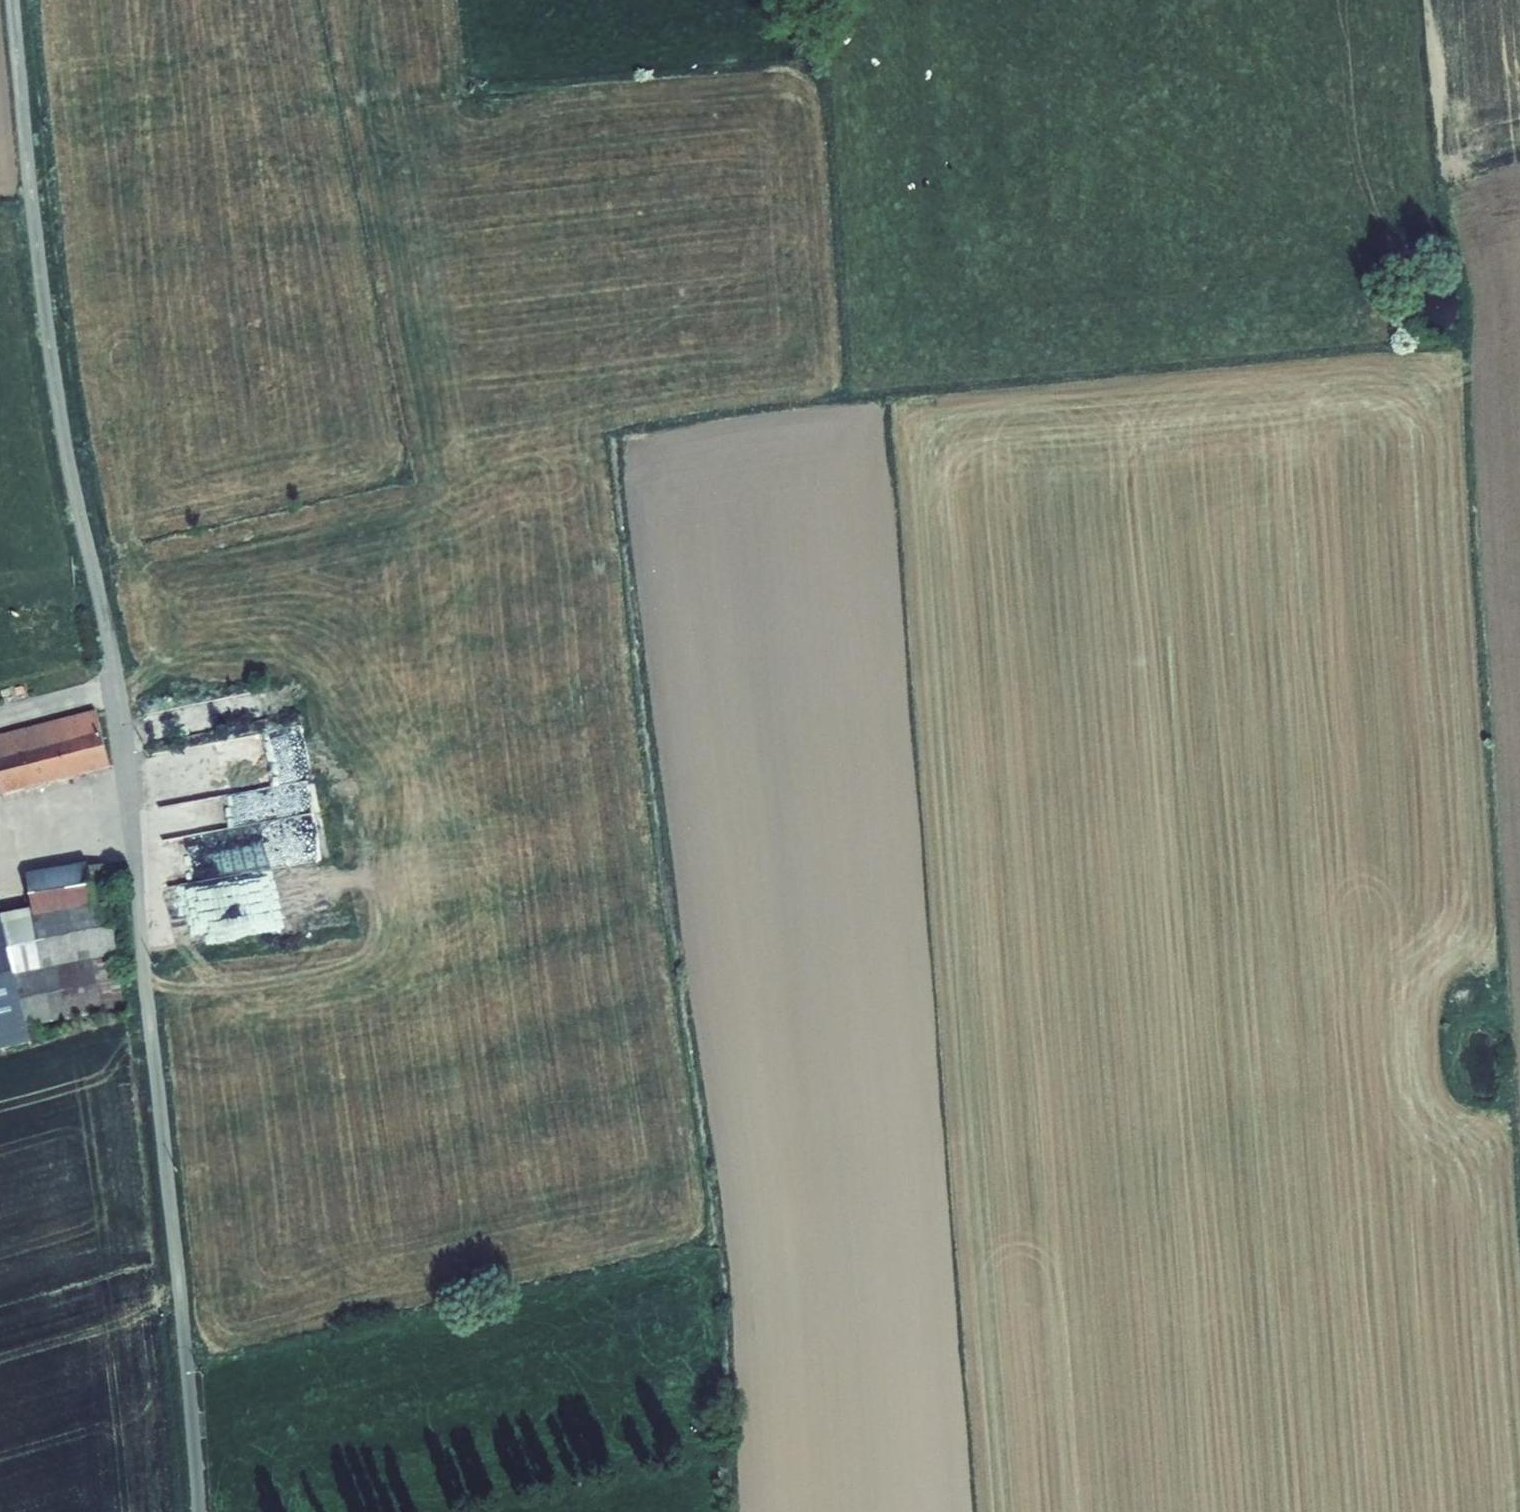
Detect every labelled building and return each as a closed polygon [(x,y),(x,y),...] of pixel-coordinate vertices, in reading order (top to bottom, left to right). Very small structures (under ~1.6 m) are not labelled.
[(109,766),(95,711),(0,736),(0,793),(0,794),(109,766)] [(164,804),(164,819),(190,820),(191,805),(164,804)] [(290,864),(295,916),(322,913),(317,861),(290,864)] [(125,1008),(114,957),(127,956),(115,873),(114,862),(87,867),(87,863),(26,873),(32,909),(1,914),(0,910),(0,1049),(31,1042),(28,1027),(125,1008)]
